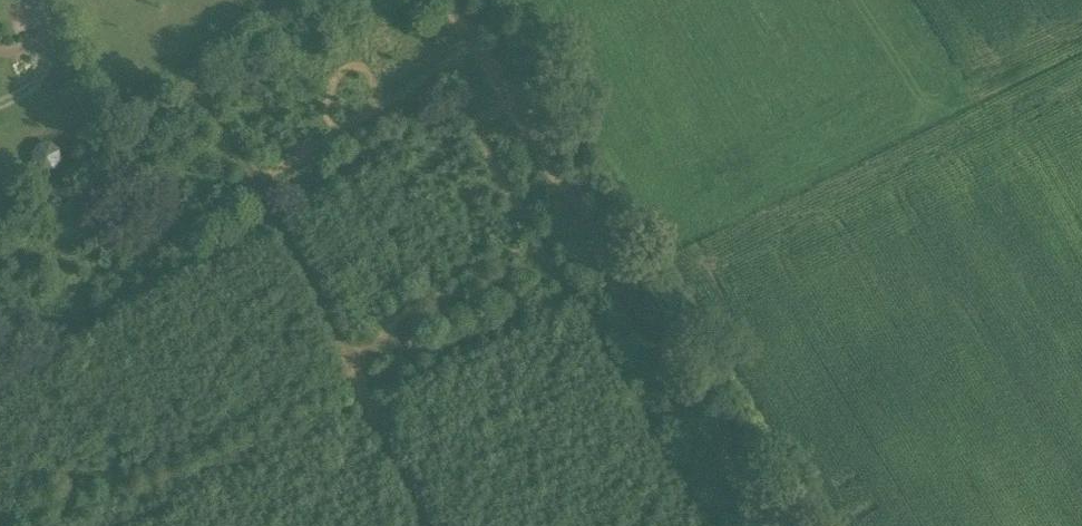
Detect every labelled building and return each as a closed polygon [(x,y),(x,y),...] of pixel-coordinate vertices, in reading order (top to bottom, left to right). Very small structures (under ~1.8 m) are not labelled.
[(33,160),(60,162),(61,141),(34,139),(33,160)]
